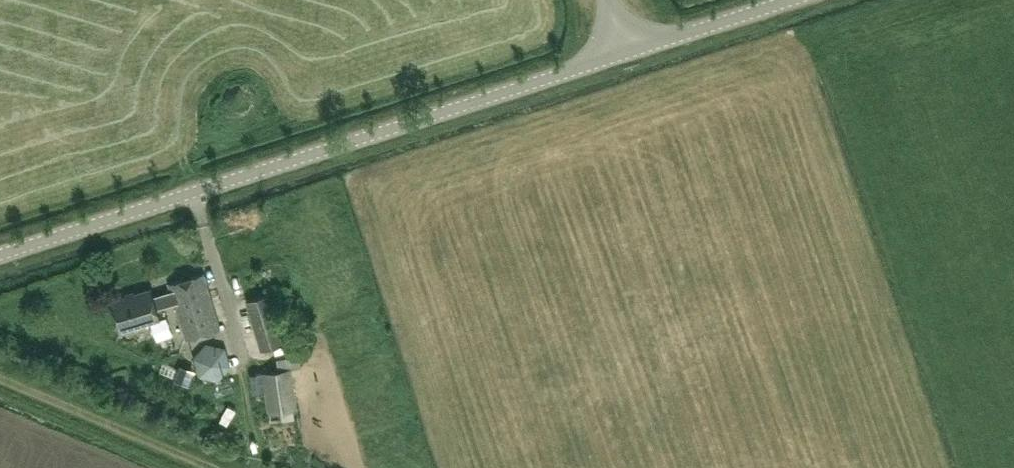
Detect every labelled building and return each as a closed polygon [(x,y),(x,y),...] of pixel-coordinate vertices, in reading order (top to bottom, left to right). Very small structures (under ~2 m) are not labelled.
[(220,329),(203,272),(169,282),(172,291),(154,297),(151,289),(111,301),(120,330),(160,317),(156,305),(175,300),(187,339),(220,329)] [(289,340),(274,292),(247,301),(262,348),(289,340)] [(230,371),(217,345),(190,358),(203,384),(230,371)] [(298,409),(293,368),(300,367),(299,357),(279,359),(280,369),(261,372),(269,413),(287,410),(289,419),(299,417),(298,409)]
